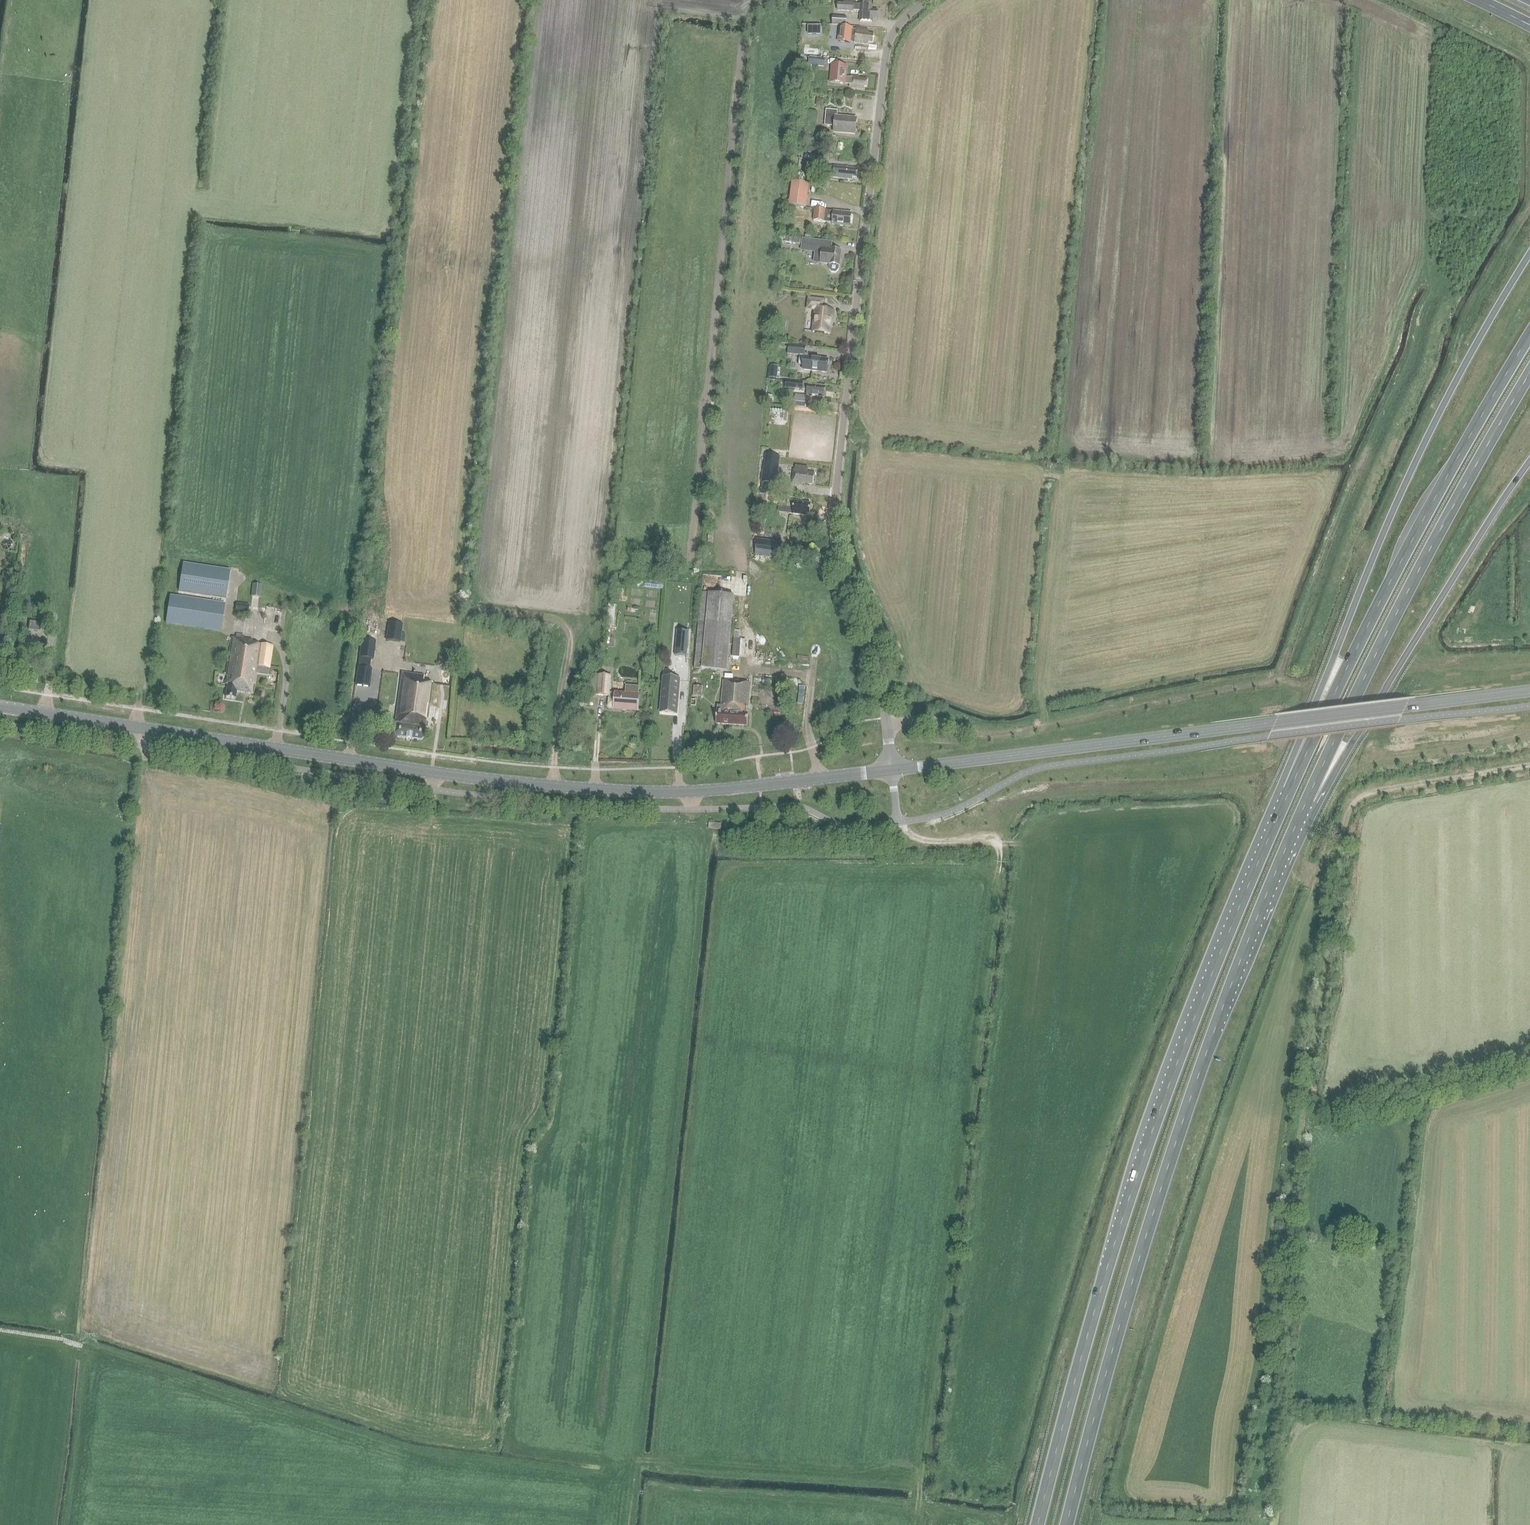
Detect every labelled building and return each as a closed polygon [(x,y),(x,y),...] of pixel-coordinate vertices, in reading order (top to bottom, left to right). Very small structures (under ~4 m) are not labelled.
[(854,4),(837,3),(837,11),(853,12),(853,11),(860,11),(859,22),(873,23),(873,19),(877,19),(878,10),(872,9),(872,5),(860,4),(860,5),(854,4)] [(833,16),(832,24),(846,25),(847,17),(833,16)] [(820,34),(820,26),(808,26),(808,34),(820,34)] [(840,27),(838,42),(850,43),(850,42),(851,40),(855,41),(854,43),(868,45),(869,42),(873,43),(874,34),(868,33),(868,30),(856,29),(856,30),(852,30),(852,28),(840,27)] [(829,45),(828,53),(840,55),(841,47),(829,45)] [(825,67),(825,59),(810,57),(810,65),(825,67)] [(839,81),(846,81),(848,81),(850,85),(851,85),(851,87),(864,89),(865,87),(868,87),(869,80),(859,79),(859,76),(852,75),(852,78),(847,77),(848,66),(833,65),(832,71),(834,71),(834,79),(835,81),(839,82),(839,81)] [(838,118),(839,112),(828,111),(826,126),(836,127),(835,133),(856,135),(858,120),(838,118)] [(802,159),(795,158),(794,175),(801,176),(802,159)] [(834,174),(834,179),(853,180),(853,178),(858,178),(859,170),(835,167),(818,166),(816,176),(830,177),(831,174),(834,174)] [(809,185),(792,183),(789,206),(806,208),(809,185)] [(851,224),(852,214),(833,212),(826,211),(815,209),(813,222),(824,223),(832,223),(832,225),(846,227),(846,224),(851,224)] [(821,253),(820,263),(829,264),(830,264),(829,269),(831,272),(835,273),(838,270),(839,266),(841,251),(831,249),(832,242),(802,239),(800,239),(800,238),(785,237),(784,242),(802,244),(801,247),(815,249),(815,252),(821,253)] [(809,309),(817,310),(814,333),(831,335),(833,321),(834,321),(835,312),(825,311),(826,301),(810,299),(809,309)] [(829,364),(813,362),(814,359),(805,358),(807,348),(790,346),(789,355),(801,356),(800,366),(804,366),(804,371),(812,372),(828,374),(829,364)] [(786,381),(785,388),(793,389),(810,391),(809,396),(825,398),(826,388),(810,386),(810,383),(793,382),(786,381)] [(773,395),(764,395),(764,404),(772,404),(773,395)] [(806,409),(807,396),(795,395),(794,407),(806,409)] [(779,457),(765,455),(761,482),(774,484),(779,457)] [(797,471),(795,470),(793,485),(804,486),(804,484),(814,485),(816,475),(808,474),(809,469),(797,467),(797,471)] [(794,514),(810,517),(812,505),(795,503),(795,502),(789,502),(788,512),(794,513),(794,514)] [(759,540),(757,557),(782,560),(784,543),(759,540)] [(226,595),(230,570),(183,563),(178,591),(226,598),(226,595)] [(262,587),(253,586),(252,598),(260,599),(262,587)] [(736,597),(704,594),(697,669),(729,672),(736,597)] [(170,596),(166,623),(221,631),(225,605),(225,604),(170,596)] [(249,606),(237,604),(236,613),(248,614),(249,606)] [(616,605),(609,605),(607,627),(614,627),(616,605)] [(41,624),(30,622),(29,631),(39,633),(41,624)] [(403,624),(389,622),(386,640),(400,642),(403,624)] [(677,631),(675,656),(687,657),(689,632),(677,631)] [(236,639),(232,638),(225,684),(228,685),(227,698),(235,700),(236,693),(253,695),(257,667),(269,668),(272,647),(252,644),(252,641),(243,640),(244,637),(236,636),(236,639)] [(373,659),(376,641),(362,639),(359,657),(373,659)] [(356,685),(370,687),(372,669),(358,667),(356,685)] [(401,671),(397,707),(395,723),(396,723),(395,734),(397,737),(420,740),(423,737),(424,728),(426,727),(427,724),(425,723),(426,719),(428,720),(430,707),(432,684),(423,682),(423,676),(408,675),(408,672),(401,671)] [(611,675),(587,674),(586,694),(610,696),(611,675)] [(662,704),(661,712),(666,712),(676,713),(679,680),(668,679),(664,679),(662,704)] [(719,707),(718,725),(748,727),(749,715),(747,715),(748,709),(750,709),(752,684),(726,682),(724,707),(719,707)] [(609,698),(608,706),(614,707),(613,709),(638,711),(639,695),(638,695),(638,688),(628,687),(627,694),(615,693),(614,698),(609,698)] [(704,688),(696,687),(695,697),(703,698),(704,688)]
